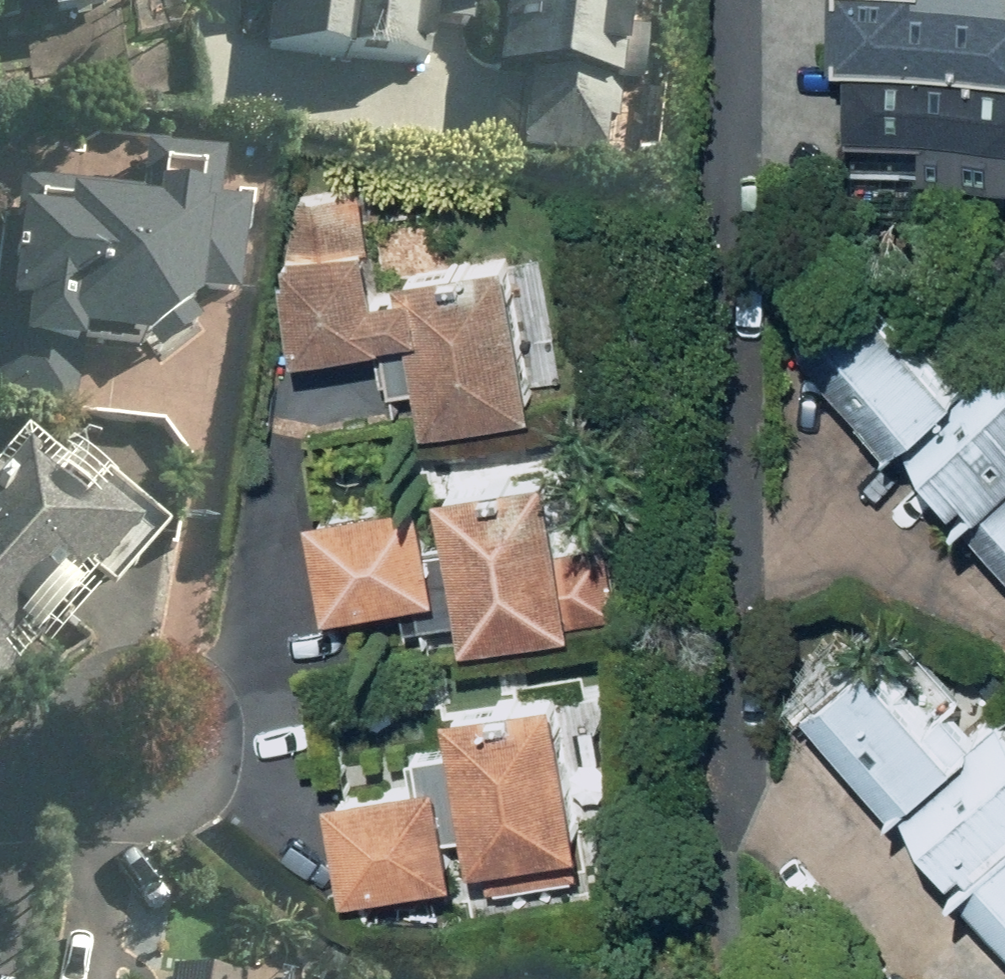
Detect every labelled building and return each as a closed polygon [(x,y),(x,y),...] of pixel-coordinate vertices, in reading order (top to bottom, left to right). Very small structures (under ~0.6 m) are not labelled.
[(59,20),(133,9),(131,0),(56,0),(59,20)] [(505,0),(273,0),(270,55),(311,57),(311,65),(439,71),(442,13),(504,16),(505,0)] [(658,89),(661,35),(646,34),(648,0),(511,0),(507,79),(533,80),(529,169),(635,174),(637,128),(664,130),(666,89),(658,89)] [(847,61),(858,61),(855,157),(1004,161),(1004,0),(849,0),(847,61)] [(95,344),(166,349),(246,295),(260,197),(224,195),(227,152),(149,148),(146,190),(90,187),(89,199),(23,195),(16,310),(32,311),(29,352),(94,356),(95,344)] [(557,396),(520,247),(396,277),(377,185),(291,194),(312,357),(418,331),(441,425),(557,396)] [(990,350),(903,255),(819,332),(1004,537),(1004,336),(990,350)] [(36,647),(56,664),(106,606),(97,598),(159,526),(36,422),(0,464),(0,690),(36,647)] [(582,636),(646,623),(629,537),(586,545),(571,464),(453,487),(482,635),(578,616),(582,636)] [(441,486),(327,506),(344,604),(458,584),(441,486)] [(997,724),(898,620),(819,694),(1004,890),(1004,717),(997,724)] [(585,686),(465,702),(488,867),(608,850),(585,686)] [(462,768),(343,789),(361,889),(480,868),(462,768)]
